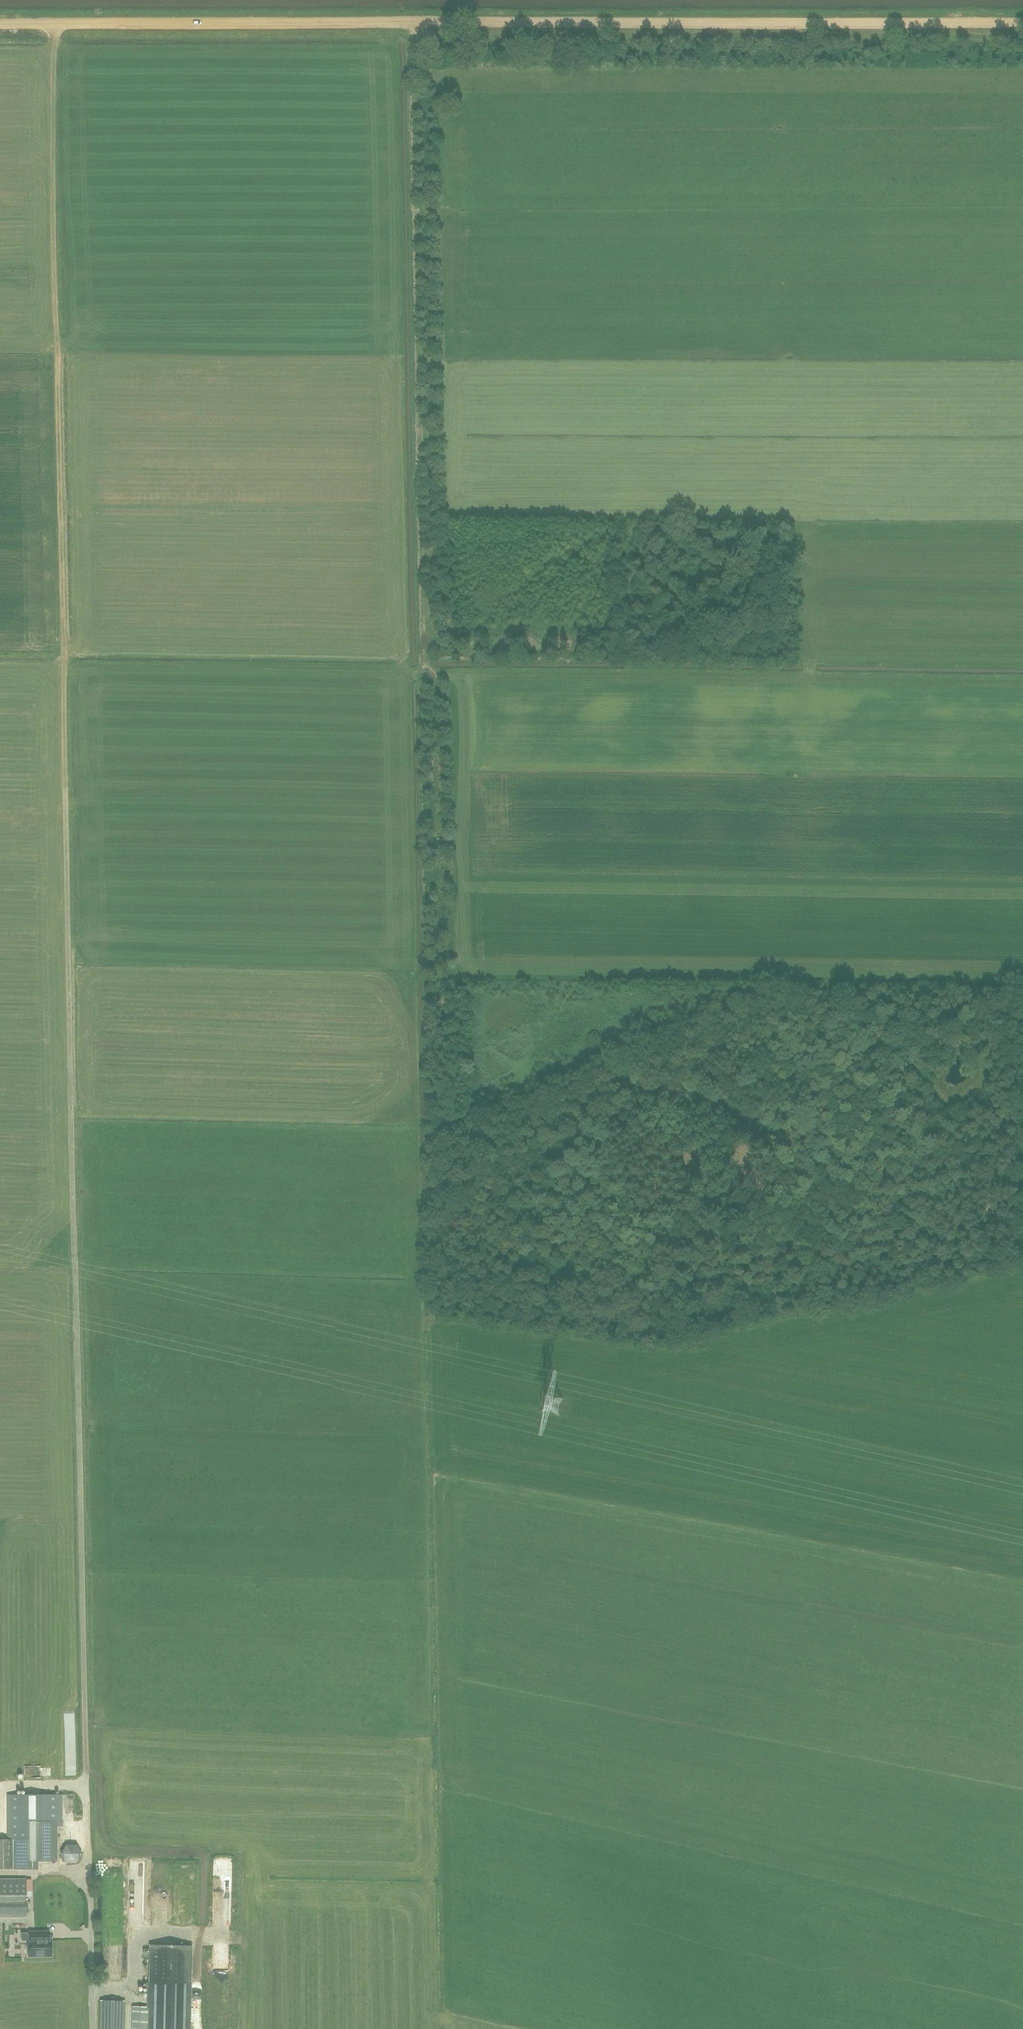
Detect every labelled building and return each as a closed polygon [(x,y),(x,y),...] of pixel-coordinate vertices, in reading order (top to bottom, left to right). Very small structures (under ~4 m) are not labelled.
[(69,1714),(70,1775),(78,1775),(77,1714),(69,1714)] [(62,1794),(7,1795),(8,1839),(0,1839),(0,1869),(32,1869),(32,1861),(57,1861),(57,1826),(62,1826),(62,1794)] [(77,1844),(66,1844),(60,1854),(66,1863),(76,1863),(81,1854),(77,1844)] [(156,1884),(171,1883),(170,1869),(155,1870),(156,1884)] [(27,1918),(26,1879),(0,1879),(0,1918),(27,1918)] [(51,1932),(42,1932),(29,1932),(29,1940),(28,1940),(28,1956),(52,1956),(51,1940),(51,1932)] [(13,1936),(13,1950),(9,1950),(9,1955),(14,1955),(14,1958),(25,1958),(25,1950),(18,1950),(18,1935),(13,1936)] [(150,1981),(149,2007),(133,2007),(132,2028),(190,2028),(191,1946),(151,1945),(150,1981)] [(113,1953),(114,1976),(123,1975),(121,1952),(113,1953)] [(217,1962),(216,1980),(229,1980),(229,1972),(232,1972),(232,1962),(217,1962)] [(100,2028),(124,2028),(125,2001),(100,2000),(100,2028)]
